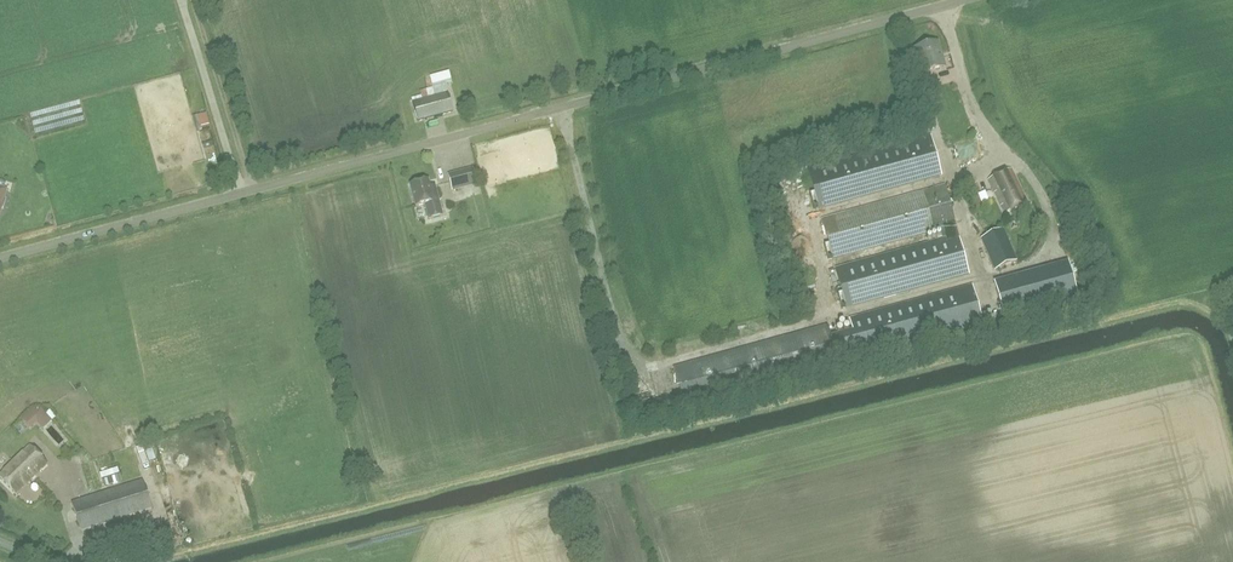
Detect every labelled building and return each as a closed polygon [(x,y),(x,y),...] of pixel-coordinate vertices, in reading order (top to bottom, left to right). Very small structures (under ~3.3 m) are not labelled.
[(921,75),(945,68),(937,43),(914,50),(921,75)] [(435,96),(448,93),(442,74),(430,78),(435,96)] [(917,79),(920,87),(928,85),(925,76),(917,79)] [(448,93),(435,96),(412,102),(418,122),(453,113),(448,93)] [(35,113),(37,132),(81,126),(79,108),(35,113)] [(200,129),(211,129),(211,112),(200,112),(200,129)] [(819,209),(941,175),(931,136),(808,170),(819,209)] [(976,137),(963,144),(967,151),(980,145),(976,137)] [(974,150),(962,156),(966,166),(979,159),(974,150)] [(1005,214),(1028,202),(1011,168),(988,180),(1005,214)] [(452,191),(477,184),(473,169),(448,175),(452,191)] [(429,219),(442,216),(435,186),(434,186),(435,188),(430,189),(428,181),(419,183),(410,185),(416,207),(425,205),(429,219)] [(785,221),(812,222),(813,213),(809,213),(810,193),(796,192),(797,185),(786,184),(785,221)] [(940,231),(942,239),(835,268),(846,309),(969,274),(953,213),(944,185),(939,187),(821,219),(830,249),(832,260),(844,257),(842,245),(925,222),(925,224),(932,222),(934,232),(940,231)] [(1010,230),(1017,227),(1013,218),(1006,221),(1010,230)] [(1017,260),(1003,229),(988,236),(988,237),(982,240),(994,268),(1001,265),(1002,267),(1017,260)] [(1070,262),(995,279),(999,297),(1074,279),(1070,262)] [(849,318),(852,330),(830,336),(827,324),(673,368),(684,407),(695,403),(850,362),(847,350),(857,347),(860,359),(991,322),(990,318),(982,320),(972,284),(849,318)] [(677,352),(674,342),(663,345),(666,355),(677,352)] [(25,419),(34,428),(40,422),(45,428),(54,419),(40,405),(25,419)] [(46,464),(29,447),(0,474),(0,480),(14,494),(46,464)] [(142,474),(147,471),(135,450),(129,453),(142,474)] [(81,532),(152,509),(143,480),(72,503),(81,532)] [(26,497),(35,506),(47,494),(38,486),(26,497)]
